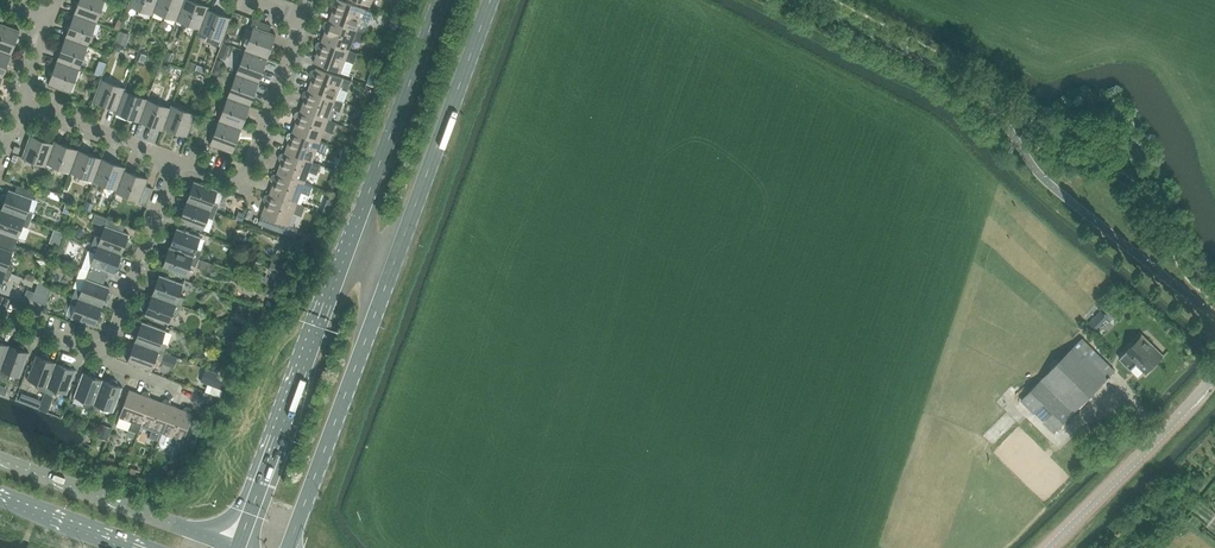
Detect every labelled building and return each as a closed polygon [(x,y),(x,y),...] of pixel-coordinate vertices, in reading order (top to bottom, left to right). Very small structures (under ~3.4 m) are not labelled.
[(96,22),(104,0),(80,0),(74,14),(96,22)] [(152,14),(157,0),(130,0),(128,5),(152,14)] [(176,20),(184,0),(157,0),(152,14),(153,14),(154,12),(176,20)] [(199,32),(208,7),(189,0),(184,0),(176,20),(199,29),(198,31),(199,32)] [(329,20),(356,30),(357,30),(361,19),(369,22),(372,12),(340,0),(336,0),(336,1),(334,0),(331,1),(330,5),(331,8),(333,9),(329,20)] [(208,7),(199,32),(223,41),(231,19),(208,10),(209,7),(208,7)] [(96,22),(74,14),(66,38),(88,46),(96,22)] [(255,27),(269,32),(271,26),(253,19),(251,26),(254,27),(254,26),(255,27)] [(325,30),(321,41),(349,51),(353,40),(361,43),(365,33),(357,30),(356,30),(329,20),(328,21),(326,21),(324,22),(322,26),(323,29),(325,30)] [(10,55),(20,30),(0,23),(0,51),(10,55)] [(254,27),(245,51),(267,59),(276,34),(275,34),(274,35),(269,32),(255,27),(254,26),(254,27)] [(66,38),(57,61),(79,69),(88,46),(66,38)] [(349,51),(321,41),(321,42),(319,42),(316,43),(314,47),(316,50),(318,50),(313,63),(341,73),(345,60),(353,63),(357,54),(349,51)] [(10,55),(0,51),(0,77),(2,78),(10,55)] [(245,51),(236,74),(258,82),(267,59),(245,51)] [(79,69),(57,61),(48,85),(70,93),(79,69)] [(312,78),(308,90),(335,100),(335,99),(339,88),(347,91),(351,81),(316,68),(315,70),(313,70),(310,71),(309,75),(310,78),(312,78)] [(236,74),(228,97),(249,105),(258,82),(236,74)] [(115,113),(124,88),(100,79),(92,101),(116,110),(115,113)] [(115,113),(139,121),(147,100),(125,91),(126,89),(124,88),(115,113)] [(304,99),(300,111),(327,121),(328,120),(332,109),(340,112),(343,102),(335,99),(335,100),(308,90),(307,91),(305,90),(302,92),(301,96),(302,98),(304,99)] [(249,105),(228,97),(219,121),(241,129),(249,105)] [(147,100),(139,121),(163,130),(172,106),(171,105),(170,108),(147,100)] [(172,106),(163,130),(164,128),(188,136),(196,115),(172,106)] [(297,120),(292,131),(320,141),(320,140),(324,130),(332,133),(336,123),(328,120),(327,121),(300,111),(299,112),(297,111),(295,112),(293,116),(295,119),(297,120)] [(241,129),(219,121),(210,145),(232,153),(241,129)] [(320,141),(292,131),(292,133),(290,132),(287,133),(286,137),(287,140),(289,141),(285,152),(312,163),(312,162),(316,151),(324,154),(328,143),(320,140),(320,141)] [(21,157),(45,166),(54,141),(53,144),(29,135),(21,157)] [(48,164),(70,172),(78,150),(54,141),(45,166),(47,167),(48,164)] [(70,172),(93,181),(102,159),(78,150),(70,172)] [(281,162),(277,173),(304,183),(305,183),(309,172),(317,175),(320,165),(312,162),(312,163),(285,152),(284,153),(282,153),(279,154),(278,158),(279,161),(281,162)] [(115,192),(116,192),(125,171),(125,168),(102,159),(93,181),(116,189),(115,192)] [(348,162),(342,159),(337,171),(344,173),(348,162)] [(125,171),(116,192),(140,201),(139,204),(145,206),(152,188),(145,186),(148,179),(125,171)] [(273,182),(269,194),(297,204),(297,203),(301,193),(309,196),(313,186),(305,183),(304,183),(277,173),(276,174),(274,174),(272,175),(270,179),(271,182),(273,182)] [(218,190),(194,181),(192,187),(190,186),(187,187),(186,191),(187,193),(189,194),(186,201),(216,212),(219,205),(213,203),(218,190)] [(35,192),(20,186),(17,193),(8,189),(6,195),(4,194),(2,195),(0,199),(1,201),(3,202),(1,209),(30,220),(33,213),(28,211),(35,192)] [(297,204),(269,194),(269,195),(267,194),(264,196),(263,200),(264,202),(266,203),(261,215),(264,216),(260,225),(285,235),(293,213),(301,216),(305,206),(297,203),(297,204)] [(213,220),(216,213),(216,212),(186,201),(184,209),(182,208),(179,209),(178,213),(179,215),(181,216),(179,221),(203,230),(208,218),(213,220)] [(1,209),(0,211),(0,232),(2,233),(0,238),(0,239),(15,245),(22,226),(28,228),(30,220),(1,209)] [(123,224),(107,219),(100,238),(95,236),(92,243),(122,254),(125,247),(127,248),(129,246),(130,243),(129,240),(127,239),(129,234),(120,231),(123,224)] [(172,241),(169,248),(199,259),(201,252),(196,250),(201,237),(177,228),(175,233),(173,233),(170,234),(168,238),(170,240),(172,241)] [(11,273),(14,266),(8,264),(15,245),(0,239),(0,269),(11,273)] [(122,254),(92,243),(89,251),(95,253),(88,272),(104,278),(106,271),(115,274),(117,269),(119,270),(121,268),(122,265),(121,262),(119,261),(122,254)] [(199,259),(169,248),(166,255),(164,255),(162,256),(160,260),(162,262),(164,263),(162,268),(186,277),(190,265),(196,267),(199,259)] [(0,269),(0,287),(3,279),(8,281),(11,273),(0,269)] [(104,278),(88,272),(81,290),(75,289),(73,296),(103,307),(105,300),(107,301),(109,299),(111,296),(110,293),(108,292),(110,287),(101,284),(104,278)] [(154,288),(152,295),(181,306),(184,298),(179,296),(183,284),(159,275),(157,280),(155,279),(152,281),(151,284),(152,287),(154,288)] [(32,300),(38,302),(44,286),(38,283),(32,300)] [(44,286),(38,302),(45,305),(51,288),(44,286)] [(181,306),(152,295),(149,302),(147,302),(144,303),(143,306),(144,309),(146,310),(144,315),(169,324),(173,312),(178,314),(181,306)] [(103,307),(73,296),(70,304),(75,306),(71,318),(95,327),(97,322),(99,323),(101,321),(103,318),(102,315),(100,314),(103,307)] [(137,335),(135,342),(164,353),(167,345),(161,343),(166,331),(142,322),(140,327),(138,326),(135,328),(134,331),(135,334),(137,335)] [(1145,373),(1160,358),(1163,355),(1151,344),(1143,335),(1125,353),(1124,354),(1120,359),(1131,370),(1136,364),(1145,373)] [(9,345),(2,343),(2,341),(1,338),(0,338),(0,369),(9,345)] [(1054,433),(1115,370),(1082,338),(1021,400),(1054,433)] [(164,353),(135,342),(132,349),(130,348),(127,350),(126,353),(127,356),(129,357),(127,362),(151,371),(156,358),(161,360),(164,353)] [(0,369),(0,376),(6,378),(8,372),(20,377),(29,353),(24,351),(24,349),(23,346),(20,345),(17,346),(16,348),(9,345),(0,369)] [(37,389),(45,392),(56,363),(48,360),(49,358),(48,355),(44,354),(42,355),(41,357),(36,355),(27,379),(39,384),(37,389)] [(56,363),(45,392),(52,395),(54,390),(67,394),(76,370),(70,368),(71,366),(70,363),(66,362),(64,363),(63,365),(56,363)] [(84,407),(92,410),(102,380),(95,377),(96,375),(95,373),(91,371),(88,373),(88,375),(82,373),(73,397),(86,401),(84,407)] [(102,380),(92,410),(99,412),(101,407),(114,412),(123,387),(117,386),(118,384),(117,381),(113,379),(110,381),(110,383),(102,380)] [(5,395),(8,388),(0,385),(0,393),(5,395)] [(138,434),(141,426),(141,425),(151,398),(149,397),(150,395),(149,393),(145,391),(142,392),(141,394),(129,390),(119,417),(131,422),(128,430),(138,434)] [(159,441),(162,433),(161,433),(171,406),(170,405),(171,403),(170,400),(166,399),(163,400),(162,402),(151,398),(141,425),(141,426),(152,430),(149,438),(159,441)] [(161,433),(162,433),(173,437),(170,445),(180,449),(193,414),(191,413),(192,411),(190,408),(186,407),(184,408),(183,410),(171,406),(161,433)]
